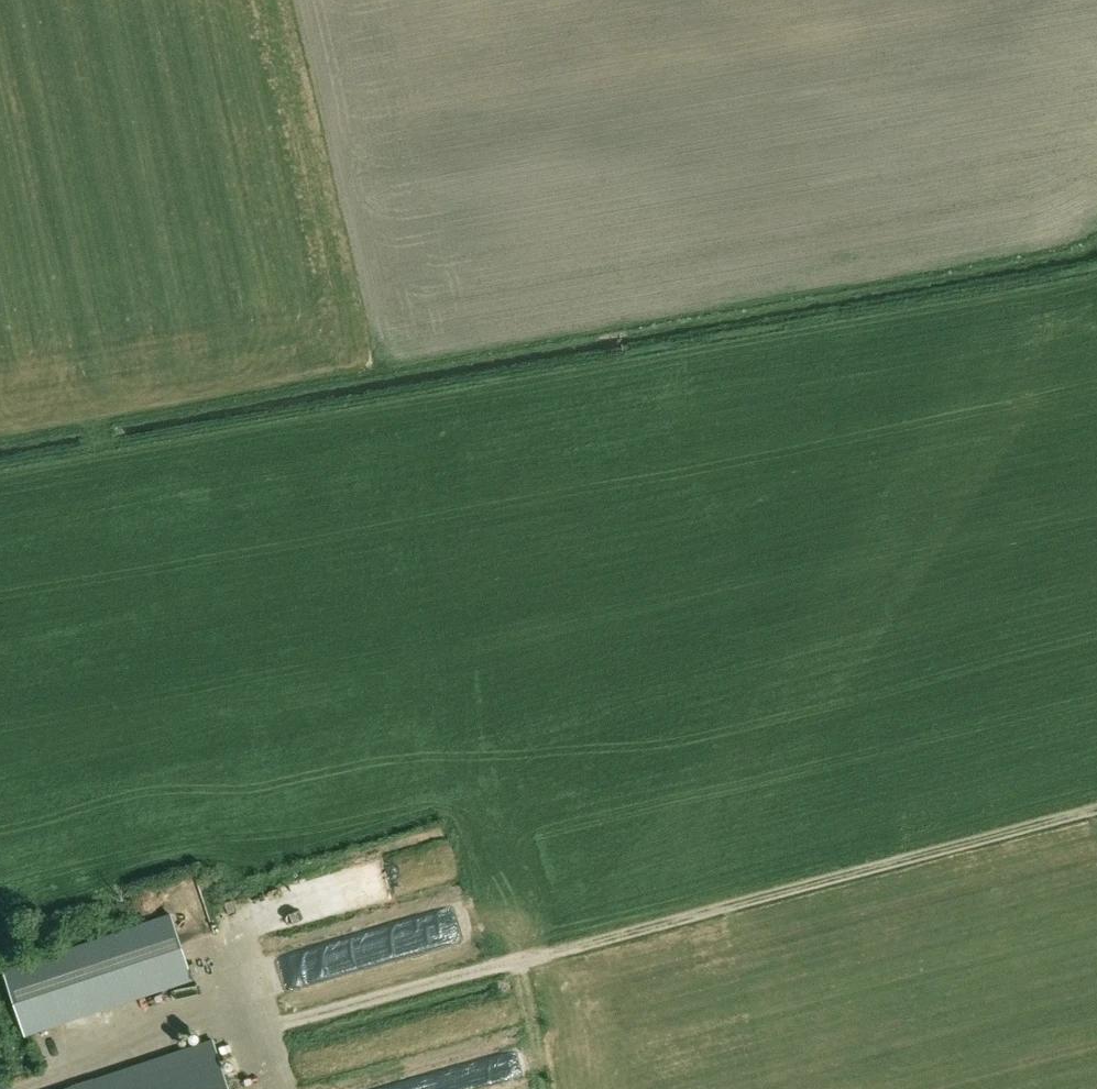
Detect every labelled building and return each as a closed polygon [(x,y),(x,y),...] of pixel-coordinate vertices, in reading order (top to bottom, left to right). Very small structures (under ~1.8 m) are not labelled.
[(435,910),(440,935),(468,929),(463,905),(435,910)] [(301,987),(387,962),(376,926),(273,956),(280,981),(298,975),(301,987)] [(26,1036),(78,1018),(67,984),(15,1001),(26,1036)] [(214,1037),(61,1088),(231,1088),(214,1037)] [(460,1064),(466,1088),(528,1073),(522,1048),(460,1064)] [(373,1088),(452,1088),(449,1072),(373,1088)]
